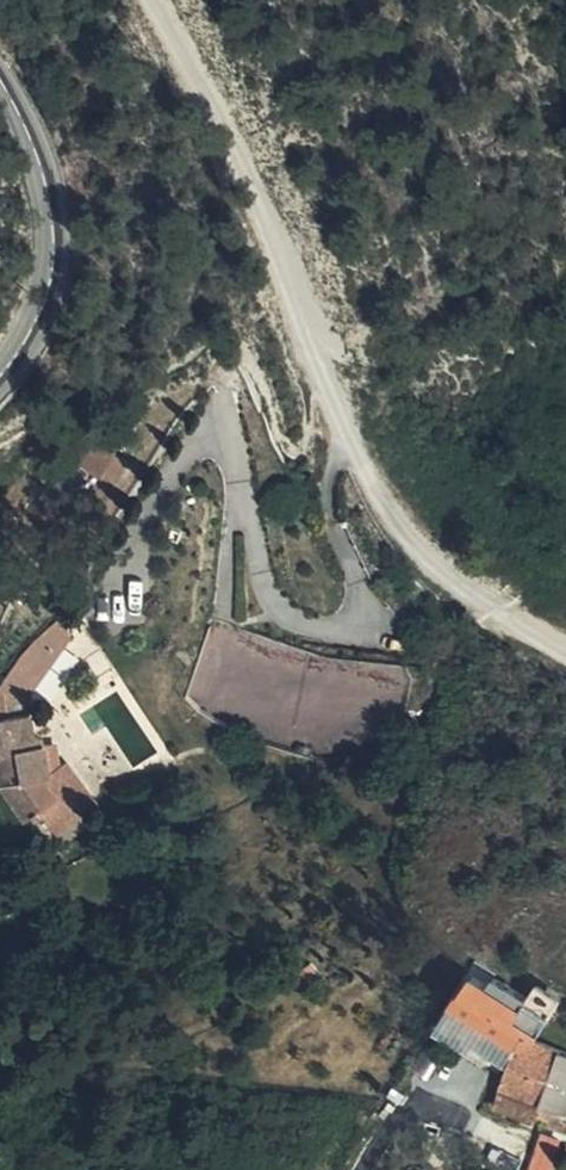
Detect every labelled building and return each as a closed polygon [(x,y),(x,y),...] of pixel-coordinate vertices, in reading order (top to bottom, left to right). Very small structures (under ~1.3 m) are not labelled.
[(100,477),(101,474),(113,455),(115,453),(98,442),(96,444),(80,434),(66,454),(70,457),(100,477)] [(113,455),(101,474),(114,483),(125,463),(113,455)] [(97,481),(100,477),(70,457),(68,461),(97,481)] [(29,714),(26,696),(32,695),(71,640),(60,617),(29,646),(8,673),(0,686),(0,720),(29,714)] [(63,793),(52,777),(51,776),(43,744),(38,745),(36,736),(31,714),(29,714),(0,720),(0,789),(25,822),(31,818),(33,820),(41,815),(38,811),(63,793)] [(52,777),(63,793),(38,811),(41,815),(54,833),(93,804),(68,765),(59,767),(53,743),(43,744),(51,776),(52,777)] [(539,1007),(552,1015),(564,994),(540,979),(530,996),(494,973),(491,979),(475,969),(435,1030),(484,1062),(490,1055),(509,1067),(518,1042),(539,1007)] [(565,1126),(565,1049),(538,1038),(552,1015),(539,1007),(518,1042),(509,1067),(500,1090),(539,1106),(535,1117),(565,1129),(565,1126)] [(533,1122),(535,1117),(539,1106),(500,1090),(493,1104),(533,1122)] [(559,1139),(543,1134),(531,1169),(548,1169),(559,1139)]
